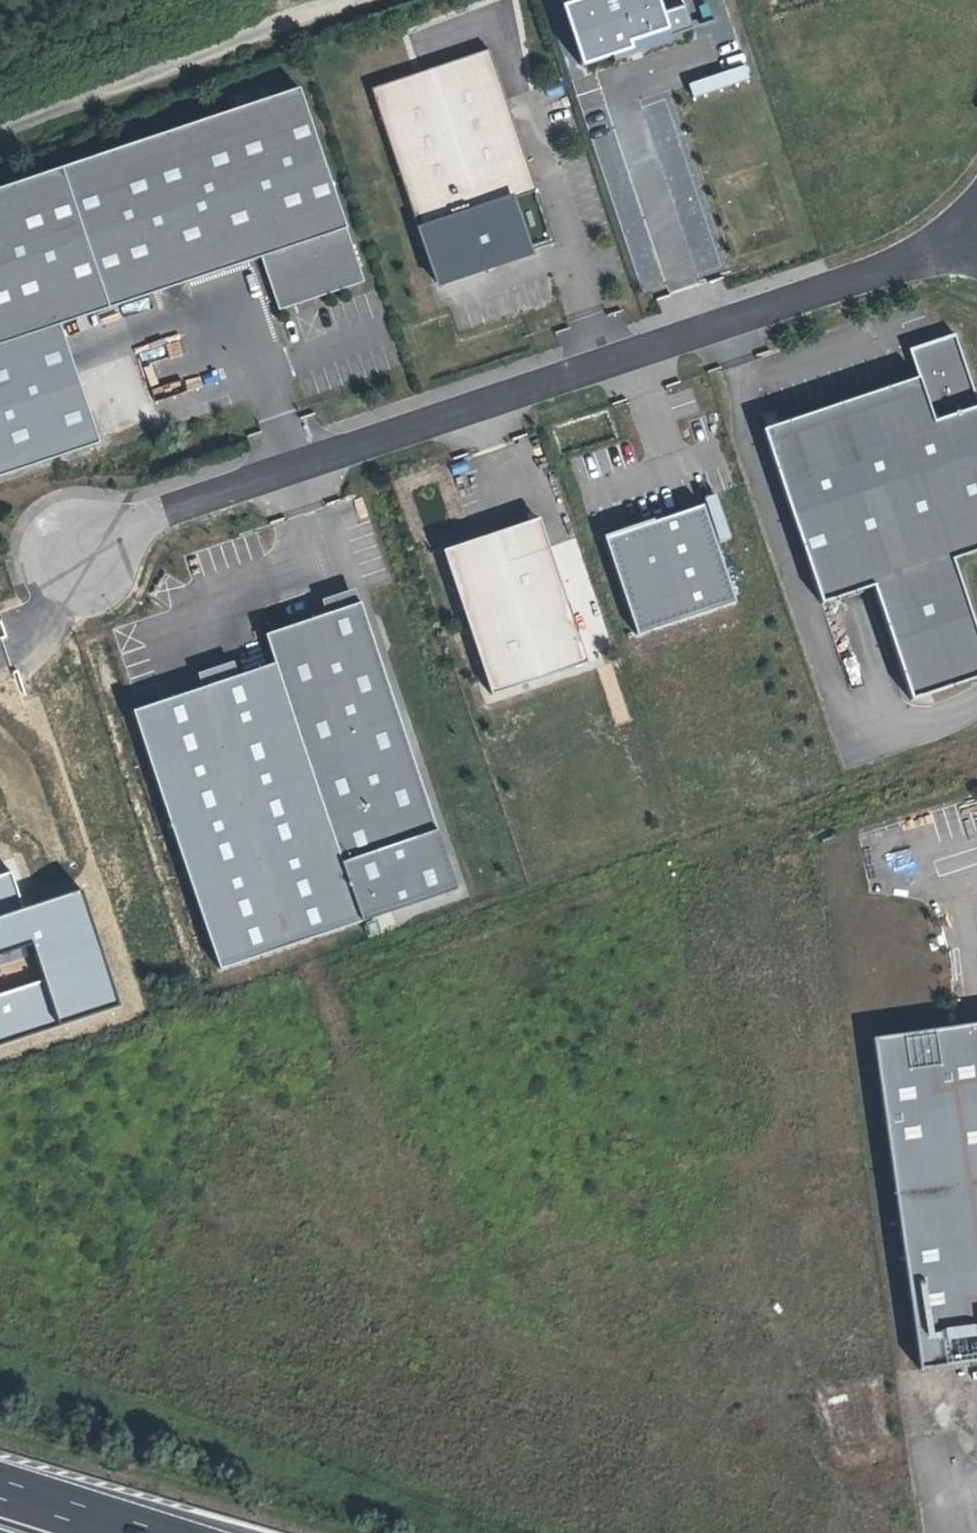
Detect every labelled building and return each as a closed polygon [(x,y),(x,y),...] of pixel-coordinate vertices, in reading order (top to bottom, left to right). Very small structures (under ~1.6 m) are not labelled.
[(574,72),(693,37),(683,6),(657,14),(652,0),(552,0),(574,72)] [(435,286),(553,246),(488,52),(370,92),(435,286)] [(0,191),(0,347),(260,260),(278,314),(363,285),(298,92),(0,191)] [(697,94),(677,99),(681,112),(700,108),(697,94)] [(710,234),(687,244),(701,277),(724,267),(710,234)] [(764,431),(822,606),(874,588),(912,702),(976,680),(976,628),(954,561),(976,553),(976,399),(956,337),(911,352),(920,379),(764,431)] [(703,508),(604,542),(637,638),(736,604),(703,508)] [(542,520),(499,535),(509,564),(552,549),(542,520)] [(509,564),(499,535),(445,553),(494,696),(591,663),(552,549),(509,564)] [(364,922),(457,891),(361,606),(268,637),(364,922)] [(877,1041),(924,1370),(976,1362),(976,1025),(877,1041)]
